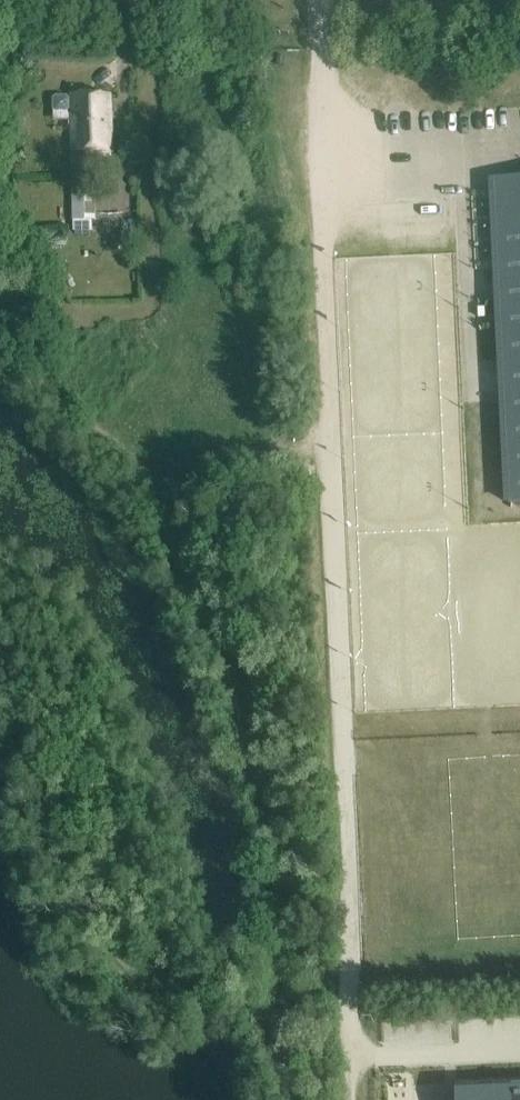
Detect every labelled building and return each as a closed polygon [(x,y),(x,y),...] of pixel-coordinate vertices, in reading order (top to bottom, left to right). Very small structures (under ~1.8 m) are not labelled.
[(109,153),(110,117),(110,95),(72,94),(72,98),(69,98),(67,96),(56,95),(53,98),(53,109),(55,111),(67,111),(69,109),(72,109),(70,196),(91,196),(91,173),(86,173),(86,151),(109,153)] [(509,504),(519,503),(519,186),(493,187),(497,261),(506,260),(508,301),(499,301),(509,504)] [(456,1083),(457,1099),(519,1099),(519,1080),(456,1083)]
